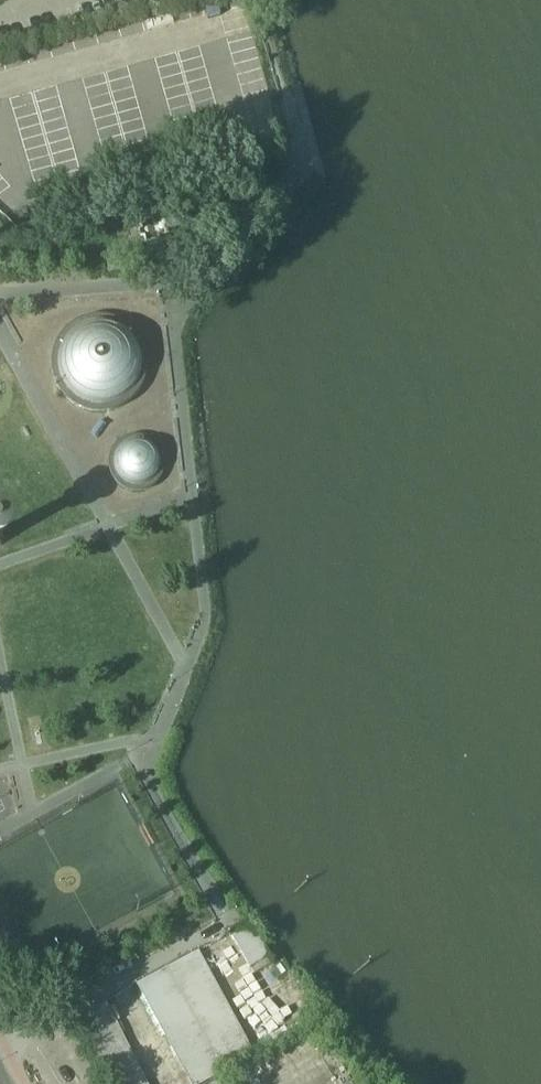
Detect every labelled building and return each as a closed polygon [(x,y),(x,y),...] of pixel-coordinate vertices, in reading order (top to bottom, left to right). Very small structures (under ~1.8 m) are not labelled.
[(181,209),(160,215),(161,222),(160,222),(159,224),(158,226),(158,227),(159,229),(160,230),(162,230),(163,230),(164,230),(166,237),(187,231),(185,224),(187,224),(188,223),(189,222),(189,221),(189,219),(189,218),(188,217),(186,216),(185,215),(184,215),(183,216),(181,209)] [(128,325),(123,322),(116,318),(108,316),(99,315),(91,315),(83,317),(75,321),(68,326),(62,331),(57,338),(54,345),(51,353),(50,362),(51,370),(53,378),(56,386),(61,393),(67,399),(73,404),(78,406),(84,408),(89,410),(94,411),(100,411),(106,410),(111,409),(116,407),(121,405),(126,402),(130,398),(134,394),(138,390),(141,385),(143,380),(145,375),(146,369),(146,364),(146,358),(145,353),(144,347),(142,342),(139,337),(136,333),(132,329),(128,325)] [(144,435),(139,434),(136,434),(132,435),(129,435),(126,436),(123,438),(120,439),(118,441),(115,444),(113,446),(112,449),(110,452),(109,455),(108,458),(108,461),(108,465),(109,468),(110,471),(111,474),(112,477),(114,480),(116,482),(119,484),(122,486),(125,488),(128,489),(131,490),(134,490),(139,490),(144,489),(148,488),(152,485),(156,482),(159,478),(162,474),(163,470),(164,465),(164,460),(163,455),(162,451),(159,446),(156,443),(152,439),(148,437),(144,435)] [(249,923),(229,934),(289,1036),(318,1019),(283,957),(273,963),(249,923)] [(254,1055),(198,952),(168,968),(224,1072),(254,1055)] [(189,1083),(201,1083),(222,1073),(166,969),(136,985),(189,1083)] [(106,1003),(75,1018),(108,1083),(147,1083),(106,1003)]
